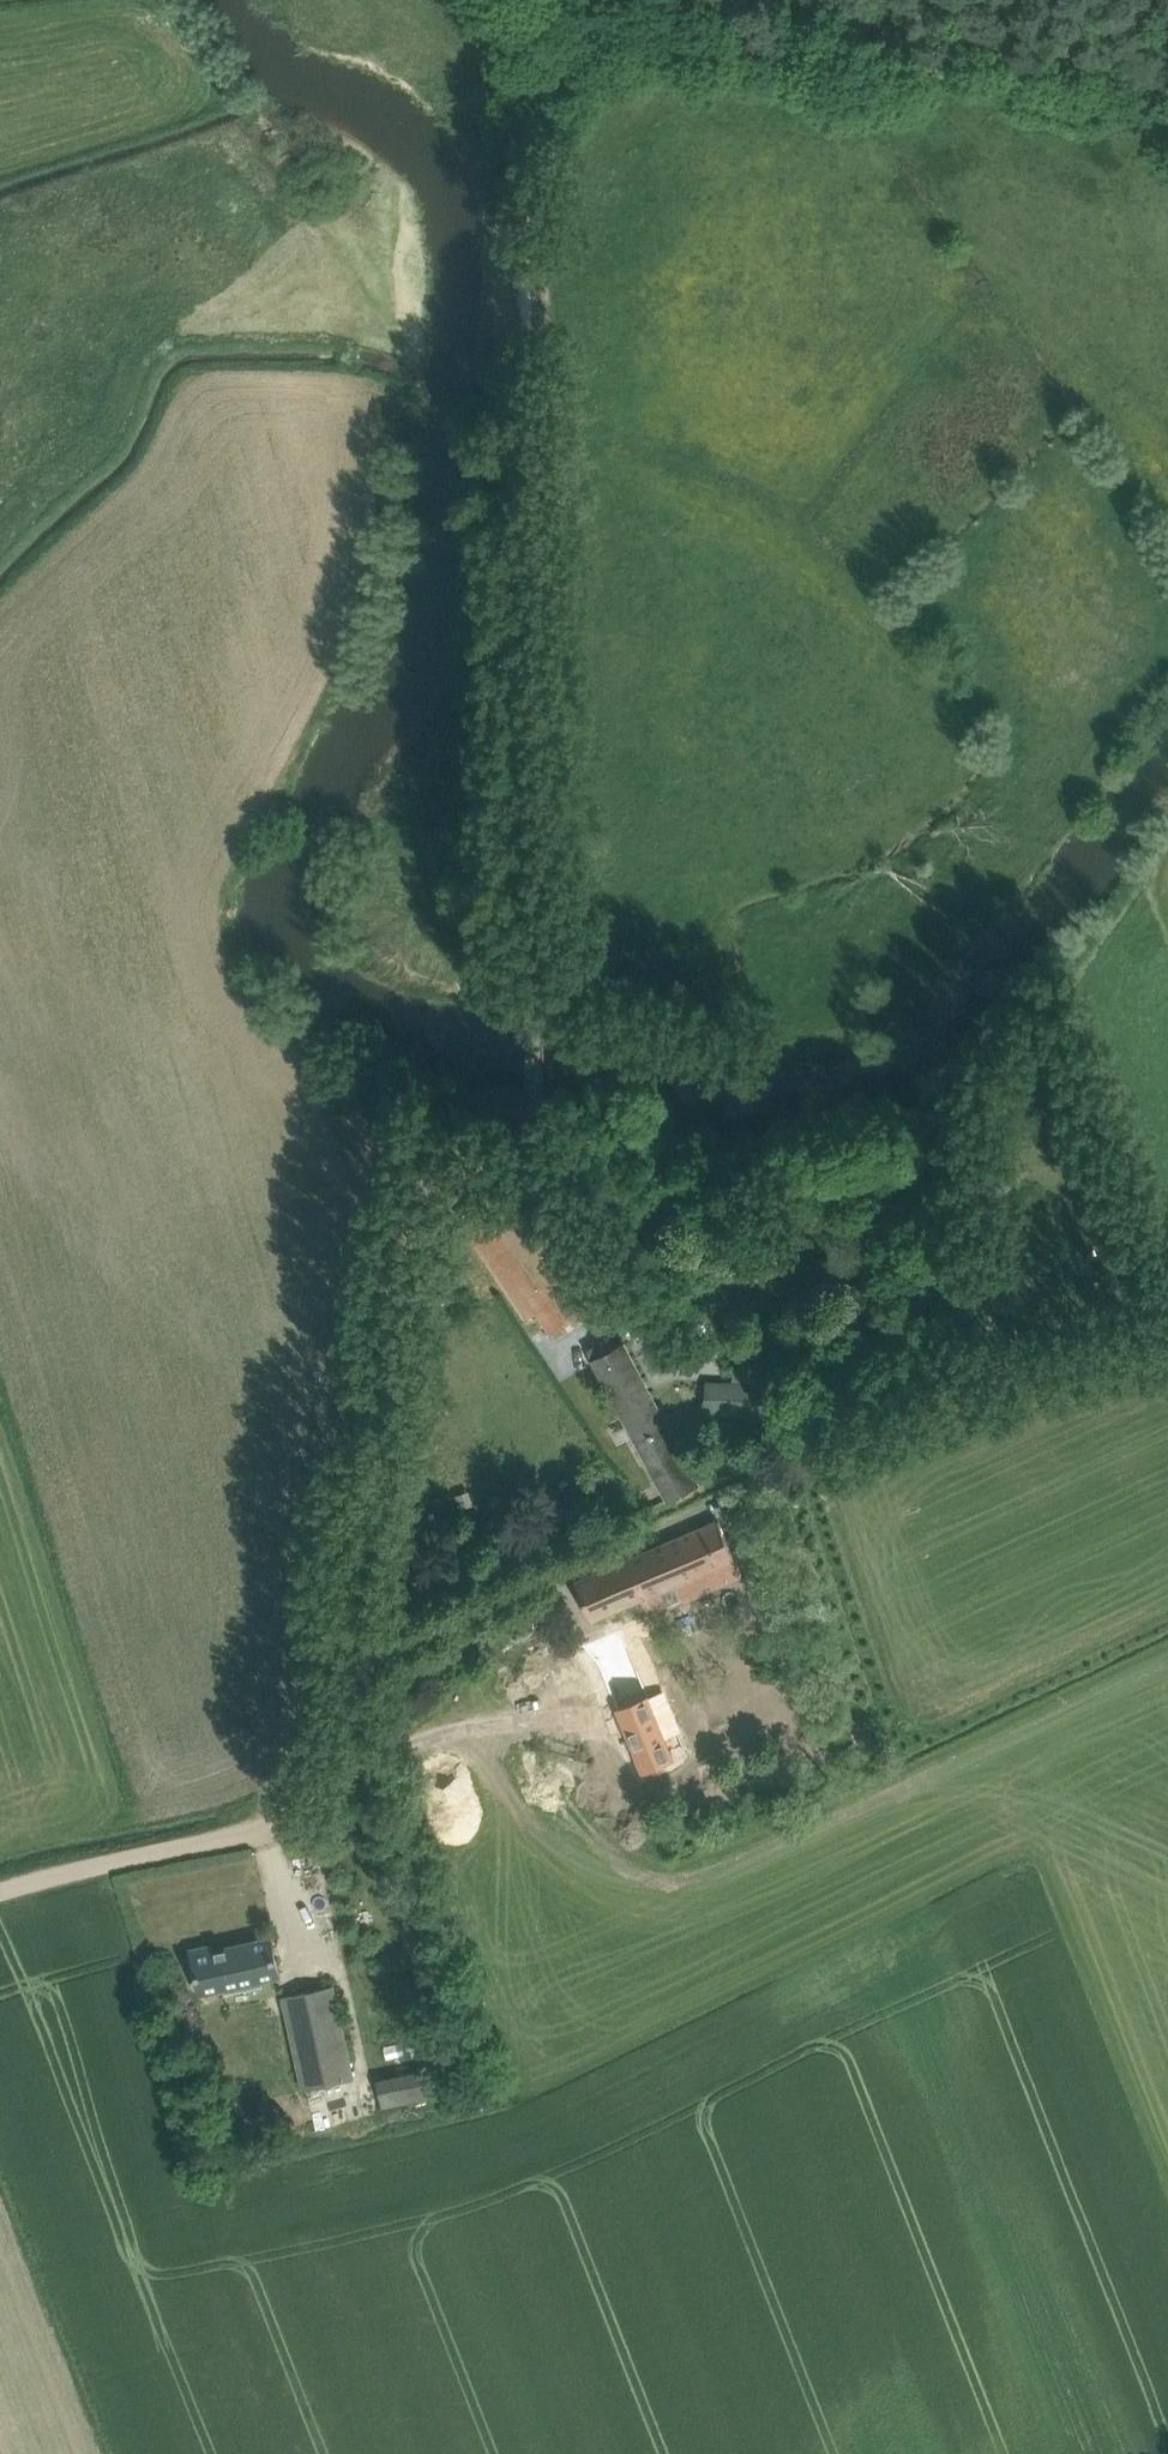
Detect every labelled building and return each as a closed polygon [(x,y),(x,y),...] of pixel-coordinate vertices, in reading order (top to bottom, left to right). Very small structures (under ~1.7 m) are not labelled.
[(507,1179),(458,1212),(528,1317),(536,1312),(550,1334),(583,1313),(569,1292),(578,1286),(558,1255),(549,1261),(537,1242),(545,1236),(507,1179)] [(668,1499),(698,1483),(624,1343),(612,1349),(607,1339),(588,1349),(668,1499)] [(706,1381),(704,1413),(803,1415),(804,1384),(804,1371),(790,1370),(790,1357),(771,1357),(770,1383),(706,1381)] [(719,1520),(575,1582),(591,1620),(643,1597),(650,1614),(743,1574),(719,1520)] [(661,1688),(617,1707),(648,1782),(692,1764),(661,1688)] [(856,1748),(843,1754),(848,1767),(862,1761),(856,1748)] [(213,1946),(192,1950),(198,1974),(201,1991),(222,1986),(224,1993),(263,1985),(261,1977),(280,1973),(277,1961),(272,1937),(214,1950),(213,1946)] [(333,1986),(284,1997),(304,2088),(354,2077),(333,1986)] [(426,2067),(378,2077),(383,2104),(431,2095),(426,2067)]
